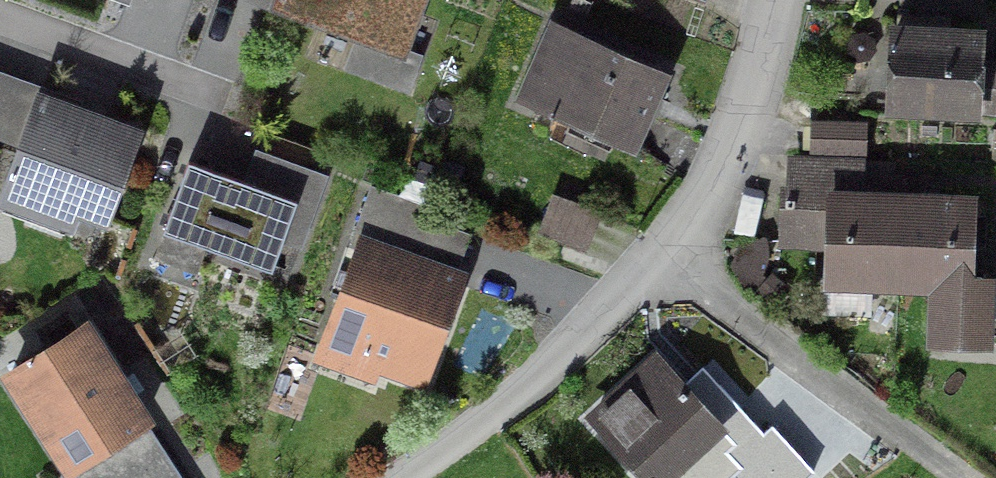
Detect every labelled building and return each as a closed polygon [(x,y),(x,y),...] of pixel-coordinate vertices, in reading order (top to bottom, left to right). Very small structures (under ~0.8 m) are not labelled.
[(398,40),(413,0),(290,0),(398,40)] [(890,107),(995,113),(995,68),(973,67),(974,44),(973,44),(974,32),(894,28),(890,107)] [(519,101),(626,148),(658,76),(550,29),(519,101)] [(128,139),(39,107),(12,182),(101,214),(128,139)] [(810,126),(810,156),(860,158),(861,127),(810,126)] [(292,190),(187,154),(165,220),(270,256),(292,190)] [(862,282),(894,283),(934,285),(932,338),(978,340),(981,285),(967,284),(971,206),(936,205),(898,204),(878,203),(879,190),(859,189),(860,165),(810,163),(801,162),(800,185),(799,199),(782,198),(780,243),(824,245),(823,280),(862,282)] [(460,263),(362,231),(324,344),(422,377),(460,263)] [(81,311),(2,362),(70,467),(94,452),(143,420),(149,417),(81,311)] [(814,468),(719,379),(700,397),(660,353),(595,413),(649,477),(724,477),(736,467),(746,477),(803,477),(814,468)] [(143,420),(94,452),(111,477),(179,477),(143,420)]
